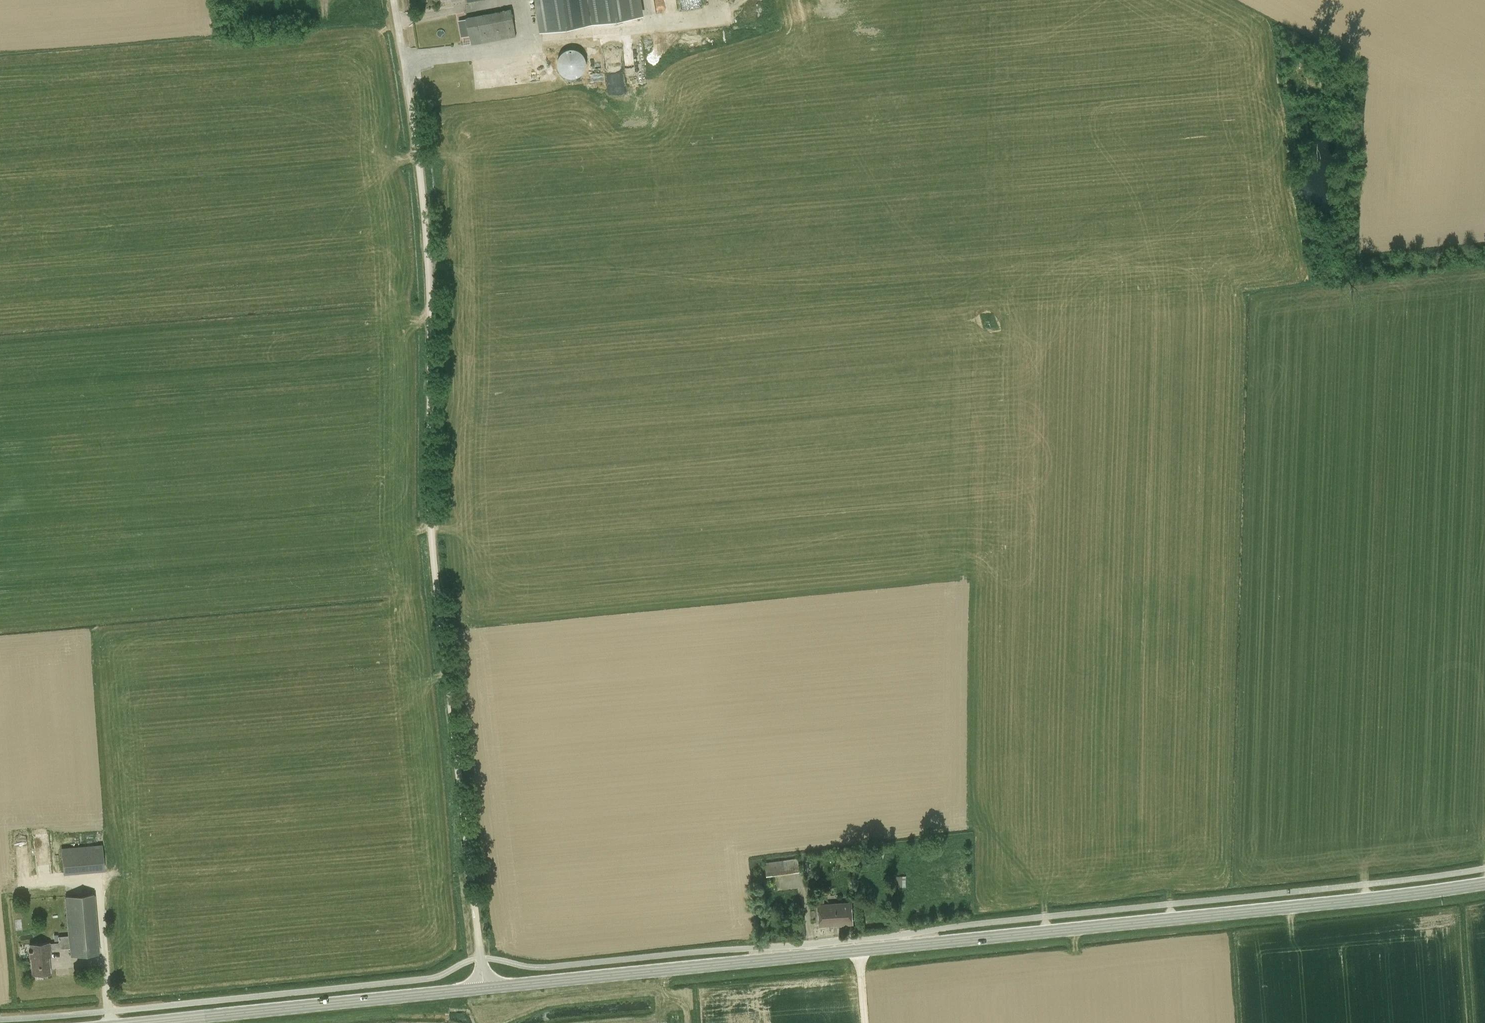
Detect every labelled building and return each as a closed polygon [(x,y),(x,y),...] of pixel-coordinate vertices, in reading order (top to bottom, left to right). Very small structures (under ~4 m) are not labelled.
[(541,32),(592,24),(588,0),(536,0),(541,32)] [(511,9),(465,18),(471,45),(516,36),(511,9)] [(576,49),(573,49),(571,49),(567,49),(564,51),(561,53),(559,56),(557,61),(557,65),(558,68),(559,72),(562,74),(565,76),(568,78),(571,78),(574,78),(576,77),(579,76),(581,75),(583,73),(585,70),(586,67),(587,64),(586,61),(586,59),(584,55),(582,53),(579,50),(576,49)] [(62,846),(63,871),(105,869),(104,844),(62,846)] [(766,876),(800,871),(798,857),(764,862),(766,876)] [(894,887),(906,887),(906,876),(894,876),(894,887)] [(65,896),(68,935),(58,936),(59,942),(49,943),(30,944),(32,975),(50,973),(48,957),(50,956),(50,950),(69,948),(70,956),(100,954),(94,894),(65,896)] [(851,903),(824,904),(824,896),(818,896),(818,905),(819,926),(852,924),(851,903)] [(804,919),(797,919),(799,940),(806,939),(804,919)]
